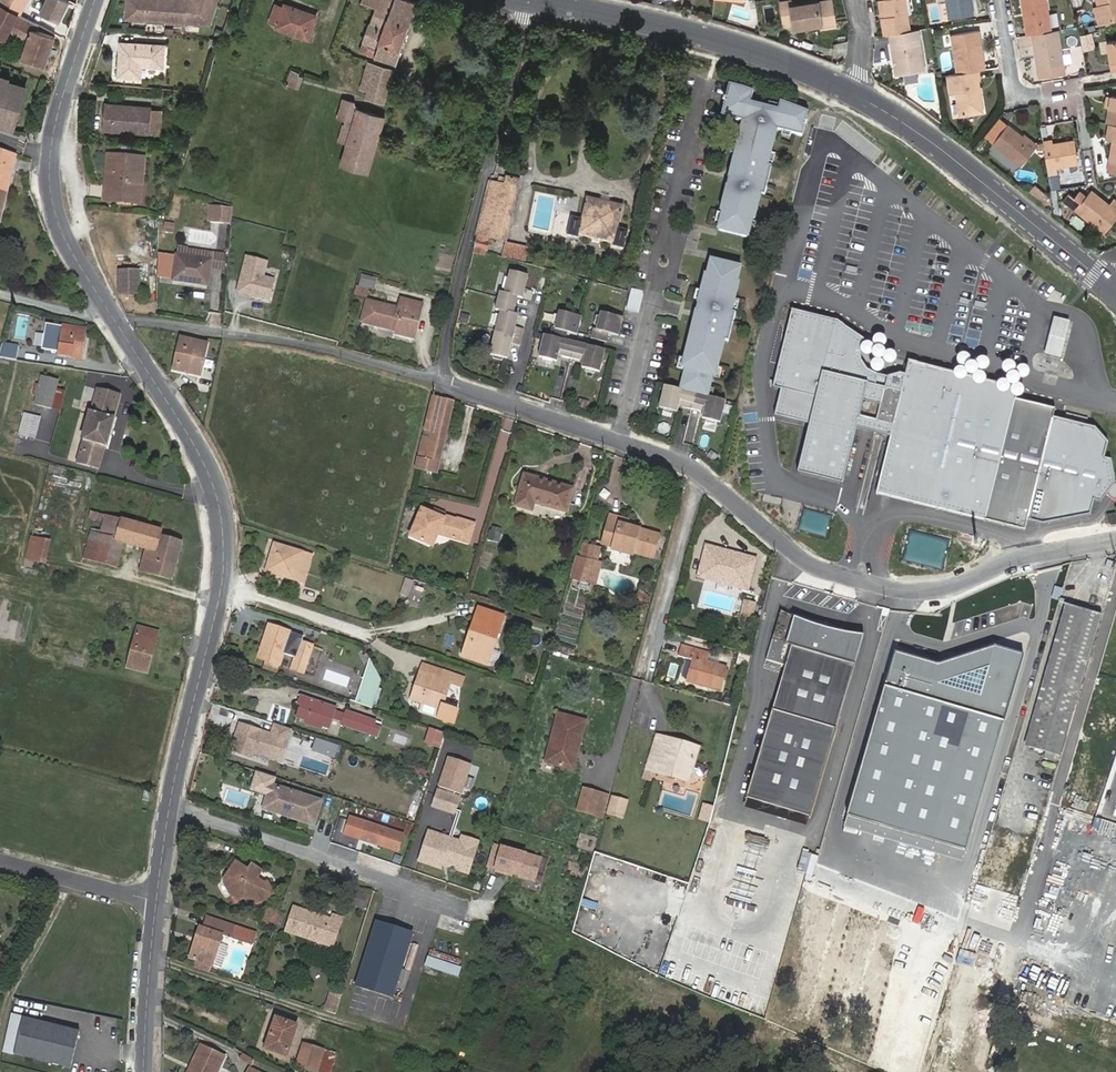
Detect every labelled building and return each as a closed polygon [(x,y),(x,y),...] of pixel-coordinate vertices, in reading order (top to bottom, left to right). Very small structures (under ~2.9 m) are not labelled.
[(0,6),(20,15),(27,0),(2,0),(0,6)] [(41,12),(59,22),(70,2),(66,0),(47,0),(41,12)] [(127,18),(211,24),(219,0),(128,0),(127,18)] [(361,2),(375,7),(360,52),(394,63),(416,4),(404,0),(362,0),(361,2)] [(883,36),(887,36),(908,33),(903,0),(887,0),(881,1),(884,18),(880,19),(883,36)] [(970,0),(946,0),(948,12),(971,9),(970,0)] [(1025,28),(1030,27),(1048,25),(1045,0),(1020,0),(1025,28)] [(1101,14),(1115,10),(1115,0),(1097,0),(1101,14)] [(829,4),(788,10),(787,5),(777,6),(781,29),(791,28),(791,31),(818,27),(818,32),(833,30),(829,4)] [(307,28),(311,29),(316,16),(284,5),(283,8),(274,5),(269,21),(277,25),(276,28),(303,38),(307,28)] [(20,15),(0,6),(0,37),(4,39),(8,32),(28,42),(23,58),(45,65),(54,37),(37,31),(38,25),(20,15)] [(973,63),(982,62),(980,44),(976,45),(972,23),(952,26),(958,65),(973,63)] [(1061,66),(1055,24),(1048,25),(1030,27),(1037,70),(1061,66)] [(908,33),(887,36),(893,77),(923,73),(916,32),(908,33)] [(1091,33),(1081,36),(1083,47),(1093,44),(1091,33)] [(1115,63),(1115,33),(1104,34),(1107,54),(1112,53),(1114,64),(1115,63)] [(163,46),(120,44),(118,76),(140,78),(140,67),(162,68),(163,46)] [(392,72),(367,63),(360,89),(367,92),(365,98),(383,104),(392,72)] [(958,65),(945,67),(948,87),(954,86),(958,109),(980,106),(973,63),(958,65)] [(299,88),(303,74),(289,70),(285,84),(299,88)] [(25,89),(8,84),(9,81),(0,78),(0,121),(14,125),(25,89)] [(738,235),(765,110),(749,106),(753,94),(728,85),(720,116),(730,118),(743,121),(736,147),(734,157),(721,211),(723,211),(722,214),(720,224),(718,230),(738,235)] [(1104,115),(1106,115),(1109,116),(1115,118),(1115,89),(1111,88),(1108,97),(1104,115)] [(345,120),(341,133),(338,141),(346,144),(341,164),(367,173),(384,119),(357,110),(353,104),(343,101),(338,118),(345,120)] [(802,138),(808,113),(779,103),(777,109),(776,113),(767,111),(765,110),(738,235),(749,238),(750,232),(753,222),(753,219),(756,220),(762,195),(765,195),(772,168),(768,167),(769,162),(771,153),(777,131),(802,138)] [(150,109),(125,107),(125,110),(104,109),(103,130),(148,133),(148,131),(150,109)] [(162,110),(150,109),(148,131),(161,132),(162,110)] [(1109,116),(1105,132),(1108,133),(1103,153),(1115,156),(1115,118),(1109,116)] [(1020,129),(1005,117),(991,136),(1019,158),(1031,143),(1018,131),(1020,129)] [(1051,134),(1041,136),(1045,161),(1055,159),(1068,157),(1076,156),(1073,136),(1062,138),(1061,135),(1051,137),(1051,134)] [(16,156),(0,150),(0,222),(16,156)] [(136,187),(140,185),(142,159),(107,156),(105,184),(114,185),(113,202),(135,204),(136,187)] [(1076,156),(1068,157),(1069,166),(1078,165),(1076,156)] [(1056,167),(1055,159),(1045,161),(1047,169),(1056,167)] [(504,186),(490,183),(473,253),(485,255),(489,238),(504,241),(519,183),(507,180),(504,186)] [(1109,195),(1093,181),(1087,188),(1080,182),(1075,187),(1071,184),(1065,191),(1105,225),(1115,211),(1115,204),(1108,197),(1109,195)] [(114,185),(105,184),(103,202),(113,202),(114,185)] [(1034,184),(1028,192),(1046,207),(1052,199),(1034,184)] [(1109,195),(1108,197),(1115,204),(1115,190),(1114,189),(1109,195)] [(622,207),(586,199),(581,220),(570,218),(566,236),(577,238),(578,236),(613,244),(613,246),(623,249),(627,232),(617,229),(622,207)] [(229,208),(216,207),(216,211),(220,212),(220,224),(228,224),(229,208)] [(173,233),(174,222),(164,221),(163,232),(173,233)] [(501,257),(525,261),(528,247),(504,243),(501,257)] [(173,280),(176,257),(156,254),(156,278),(173,280)] [(206,285),(209,261),(176,257),(173,280),(206,285)] [(268,263),(247,258),(238,293),(270,302),(275,281),(264,278),(268,263)] [(682,408),(699,413),(701,406),(728,282),(731,266),(709,261),(706,276),(704,275),(700,293),(697,303),(683,360),(681,370),(684,371),(679,391),(663,387),(658,408),(675,413),(677,407),(678,401),(683,402),(682,408)] [(705,407),(704,414),(702,419),(719,424),(724,402),(712,399),(707,397),(709,388),(712,378),(716,378),(718,368),(725,342),(729,343),(735,315),(731,313),(732,310),(735,300),(739,283),(737,283),(740,269),(731,266),(728,282),(701,406),(705,407)] [(119,294),(137,294),(138,272),(119,272),(119,294)] [(490,361),(500,364),(503,365),(507,350),(515,352),(520,335),(511,333),(514,322),(510,320),(514,302),(518,304),(524,281),(507,276),(505,283),(503,293),(501,299),(496,298),(491,316),(496,317),(495,321),(493,330),(485,360),(490,361)] [(374,282),(362,279),(360,288),(372,291),(374,282)] [(399,310),(368,303),(362,323),(405,333),(405,336),(414,339),(422,305),(402,300),(399,310)] [(918,306),(914,326),(928,328),(932,308),(918,306)] [(208,321),(219,323),(221,314),(210,312),(208,321)] [(1071,316),(1057,312),(1053,330),(1048,350),(1061,354),(1066,334),(1071,316)] [(1025,532),(1028,521),(1042,525),(1091,515),(1095,501),(1101,502),(1106,495),(1115,501),(1115,483),(1114,482),(1111,460),(1104,458),(1108,444),(1094,427),(1053,417),(1056,409),(1016,399),(1019,389),(961,373),(907,359),(904,374),(886,377),(867,370),(861,361),(858,342),(836,325),(792,313),(773,384),(785,387),(777,415),(814,425),(801,473),(840,483),(855,426),(889,435),(874,493),(1025,532)] [(598,321),(596,331),(595,335),(590,334),(588,344),(605,348),(608,339),(616,341),(621,321),(600,316),(598,321)] [(555,322),(552,331),(551,336),(547,335),(545,342),(540,341),(534,363),(538,364),(548,367),(551,367),(553,361),(554,356),(559,357),(558,362),(574,367),(575,361),(580,363),(579,368),(577,374),(582,376),(592,378),(596,379),(602,357),(563,347),(565,339),(574,341),(578,324),(556,318),(555,322)] [(80,359),(85,331),(55,326),(45,324),(40,350),(58,353),(58,356),(80,359)] [(206,345),(180,339),(173,371),(198,376),(206,345)] [(3,344),(0,357),(16,359),(18,346),(3,344)] [(57,381),(42,377),(34,405),(50,409),(57,381)] [(118,397),(98,391),(78,462),(98,468),(104,448),(107,448),(115,418),(113,417),(118,397)] [(453,401),(433,396),(424,432),(430,434),(428,439),(422,437),(415,468),(434,474),(453,401)] [(587,410),(589,402),(579,399),(577,408),(587,410)] [(42,417),(24,412),(19,434),(36,439),(42,417)] [(567,491),(523,477),(515,508),(530,512),(533,504),(561,511),(567,491)] [(432,508),(431,514),(441,517),(442,514),(443,511),(432,508)] [(441,517),(431,514),(420,510),(411,538),(431,544),(436,528),(446,531),(447,535),(468,541),(473,521),(442,514),(441,517)] [(163,532),(90,513),(88,519),(102,522),(99,531),(92,529),(84,560),(117,568),(123,545),(144,551),(139,570),(171,579),(182,543),(162,537),(163,532)] [(624,522),(605,518),(596,549),(608,552),(607,556),(626,561),(627,558),(647,563),(654,538),(623,530),(624,522)] [(488,540),(499,541),(501,527),(490,526),(488,540)] [(50,542),(31,537),(26,560),(45,565),(50,542)] [(265,572),(302,584),(311,557),(273,545),(265,572)] [(730,565),(732,556),(709,549),(701,581),(713,584),(714,580),(726,583),(730,565)] [(584,564),(589,565),(590,562),(592,563),(594,553),(587,550),(584,564)] [(736,557),(732,556),(730,565),(726,583),(740,587),(739,591),(750,594),(758,563),(741,558),(740,563),(735,561),(736,557)] [(578,584),(584,564),(573,561),(567,581),(578,584)] [(596,568),(589,565),(584,564),(578,584),(578,585),(591,588),(596,568)] [(397,602),(404,605),(409,589),(412,580),(405,577),(397,602)] [(740,587),(726,583),(725,587),(739,591),(740,587)] [(409,589),(404,605),(417,609),(423,594),(409,589)] [(740,612),(745,614),(749,598),(744,597),(740,612)] [(749,598),(745,614),(750,615),(754,599),(749,598)] [(1051,755),(1056,757),(1099,616),(1069,607),(1026,747),(1042,752),(1051,755)] [(791,664),(775,719),(786,722),(804,726),(825,651),(860,661),(868,633),(856,631),(850,630),(845,630),(836,628),(828,625),(827,625),(818,623),(813,621),(812,621),(809,619),(808,619),(806,618),(797,615),(784,608),(776,638),(797,644),(791,664)] [(475,611),(468,631),(475,634),(468,657),(488,663),(501,620),(475,611)] [(269,638),(273,628),(267,625),(264,637),(269,638)] [(293,634),(273,628),(269,638),(264,637),(257,658),(279,666),(285,648),(288,649),(293,634)] [(147,675),(158,635),(138,629),(125,669),(147,675)] [(475,634),(468,631),(460,655),(468,657),(475,634)] [(791,664),(797,644),(776,638),(770,659),(791,664)] [(310,647),(299,643),(290,670),(302,673),(310,647)] [(689,661),(683,684),(700,689),(712,693),(718,668),(706,664),(709,654),(681,645),(678,658),(689,661)] [(933,667),(892,654),(842,817),(960,854),(1021,656),(989,646),(933,667)] [(816,813),(860,661),(825,651),(804,726),(801,736),(784,731),(786,722),(775,719),(752,794),(816,813)] [(464,679),(440,672),(438,680),(423,675),(414,702),(424,705),(441,711),(439,721),(452,726),(456,713),(442,708),(451,685),(461,687),(464,679)] [(414,702),(423,675),(419,673),(409,700),(414,702)] [(365,677),(357,704),(370,708),(377,681),(365,677)] [(340,727),(376,739),(379,728),(374,726),(375,722),(346,712),(344,715),(342,715),(341,717),(334,715),(336,708),(299,696),(296,704),(299,705),(296,718),(329,730),(333,721),(341,724),(340,727)] [(439,721),(441,711),(424,705),(420,715),(439,721)] [(565,776),(580,726),(558,719),(543,771),(565,776)] [(801,736),(804,726),(786,722),(784,731),(801,736)] [(587,728),(580,726),(565,776),(573,778),(587,728)] [(237,728),(229,754),(249,760),(251,755),(271,761),(276,748),(282,751),(288,732),(273,727),(268,740),(262,738),(263,736),(237,728)] [(672,748),(674,743),(656,739),(655,743),(665,745),(664,746),(672,748)] [(655,743),(652,757),(661,759),(664,746),(665,745),(655,743)] [(694,748),(674,743),(672,748),(693,753),(694,748)] [(1093,795),(1106,751),(1078,743),(1065,787),(1093,795)] [(664,776),(672,748),(664,746),(661,759),(652,757),(648,773),(647,779),(658,782),(659,775),(664,776)] [(282,751),(276,748),(271,761),(278,763),(282,751)] [(685,781),(693,753),(672,748),(664,776),(685,781)] [(1051,755),(1042,752),(1041,759),(1049,762),(1051,755)] [(696,754),(693,753),(685,781),(689,782),(691,773),(694,760),(696,754)] [(707,763),(694,760),(691,773),(703,776),(707,763)] [(319,802),(270,786),(262,808),(311,825),(319,802)] [(592,814),(599,792),(585,788),(579,810),(592,814)] [(457,799),(436,792),(431,808),(452,815),(457,799)] [(628,800),(612,795),(606,816),(622,821),(628,800)] [(1084,805),(1082,811),(1094,815),(1096,809),(1084,805)] [(357,829),(360,822),(348,818),(345,825),(357,829)] [(401,835),(360,822),(357,829),(345,825),(342,835),(395,852),(401,835)] [(427,832),(418,861),(439,868),(442,859),(446,860),(447,864),(467,870),(474,850),(461,846),(459,842),(427,832)] [(474,850),(476,843),(461,838),(459,842),(461,846),(474,850)] [(546,859),(491,844),(485,865),(540,880),(546,859)] [(806,874),(812,853),(802,850),(797,871),(806,874)] [(243,869),(232,863),(220,884),(235,906),(244,902),(250,911),(270,898),(263,884),(259,886),(253,876),(257,868),(247,862),(243,869)] [(890,862),(886,872),(898,877),(902,867),(890,862)] [(365,898),(353,894),(350,906),(361,909),(365,898)] [(261,925),(273,929),(274,927),(275,925),(277,917),(279,912),(267,908),(261,925)] [(291,908),(283,932),(330,947),(339,919),(330,916),(329,921),(291,908)] [(191,959),(206,964),(215,936),(248,946),(252,935),(203,919),(199,930),(196,929),(193,940),(197,941),(191,959)] [(375,925),(354,989),(391,1001),(411,937),(375,925)] [(197,941),(193,940),(187,958),(191,959),(197,941)] [(429,950),(425,967),(458,975),(462,958),(429,950)] [(721,982),(714,998),(728,1003),(734,987),(721,982)] [(334,1013),(340,996),(331,993),(325,1011),(334,1013)] [(731,1004),(762,1015),(765,1006),(735,995),(731,1004)] [(297,1025),(275,1017),(264,1049),(286,1057),(297,1025)] [(81,1034),(22,1021),(13,1058),(72,1071),(81,1034)] [(323,1051),(304,1044),(297,1066),(315,1071),(318,1071),(323,1051)] [(197,1047),(185,1071),(213,1071),(220,1057),(197,1047)] [(323,1051),(318,1071),(330,1071),(335,1055),(323,1051)] [(241,1062),(252,1064),(253,1056),(243,1055),(241,1062)]
